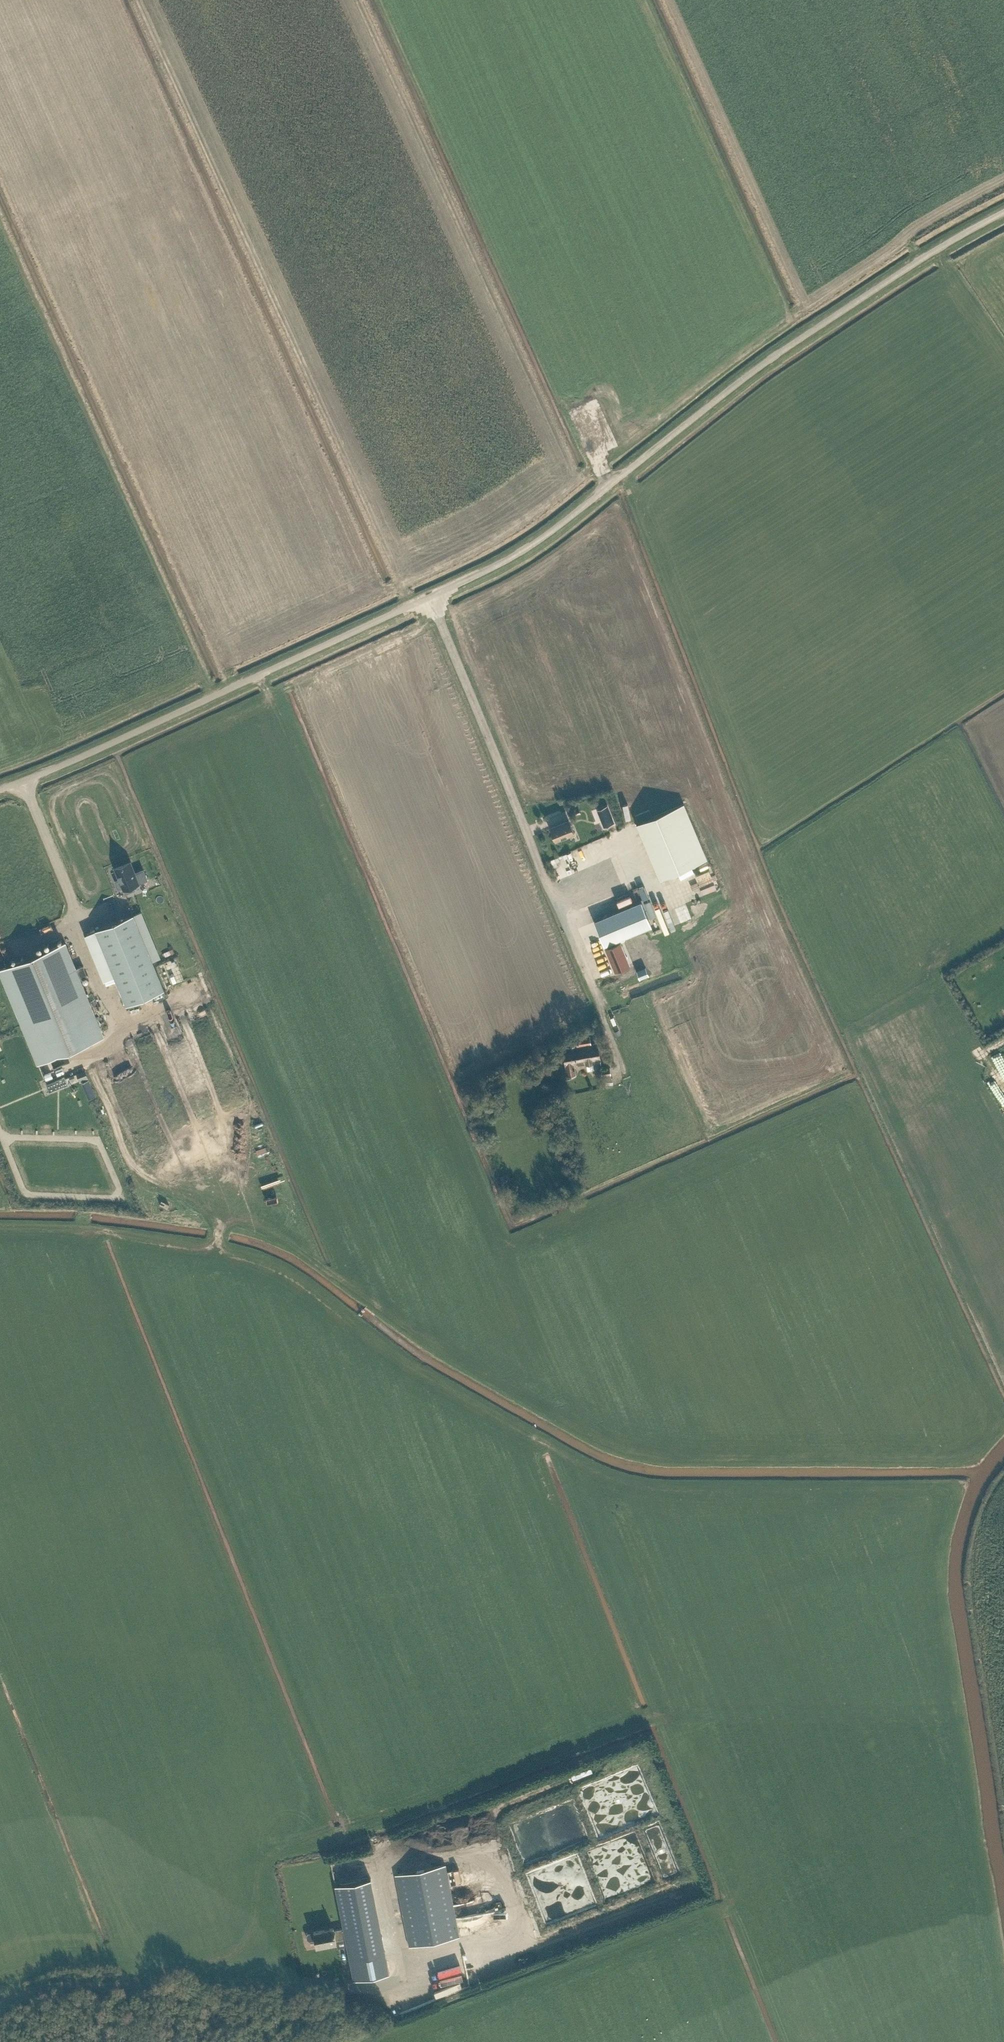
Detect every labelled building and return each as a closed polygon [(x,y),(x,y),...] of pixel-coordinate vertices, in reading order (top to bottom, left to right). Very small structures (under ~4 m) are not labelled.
[(660,879),(708,859),(684,803),(636,823),(660,879)] [(569,820),(550,828),(556,841),(574,833),(569,820)] [(131,861),(115,868),(119,879),(115,881),(119,889),(123,887),(124,889),(148,879),(143,869),(135,872),(131,861)] [(645,886),(638,888),(643,900),(649,897),(645,886)] [(650,900),(644,902),(650,918),(656,916),(650,900)] [(594,921),(604,945),(651,925),(641,901),(594,921)] [(164,989),(134,914),(96,930),(127,1004),(164,989)] [(620,942),(606,948),(615,971),(630,965),(620,942)] [(75,968),(64,943),(1,969),(39,1063),(103,1037),(77,974),(79,973),(81,978),(88,975),(83,965),(75,968)] [(646,967),(637,971),(640,979),(649,975),(646,967)] [(574,1047),(563,1049),(568,1075),(576,1073),(574,1064),(576,1063),(577,1065),(588,1063),(589,1069),(595,1068),(594,1062),(601,1060),(598,1042),(592,1043),(590,1035),(572,1038),(574,1047)] [(610,1068),(601,1069),(602,1077),(611,1075),(610,1068)] [(47,1083),(50,1091),(68,1083),(65,1076),(56,1080),(47,1084),(47,1083)] [(89,1079),(81,1081),(88,1098),(95,1095),(89,1079)] [(447,1865),(397,1875),(411,1947),(461,1937),(447,1865)] [(336,1886),(344,1927),(354,1925),(360,1957),(383,1953),(387,1975),(392,1974),(373,1878),(336,1886)] [(354,1925),(344,1927),(345,1929),(347,1939),(356,1980),(356,1981),(387,1975),(383,1953),(360,1957),(354,1925)] [(347,1939),(345,1929),(334,1931),(334,1929),(315,1932),(318,1947),(337,1943),(337,1941),(347,1939)]
